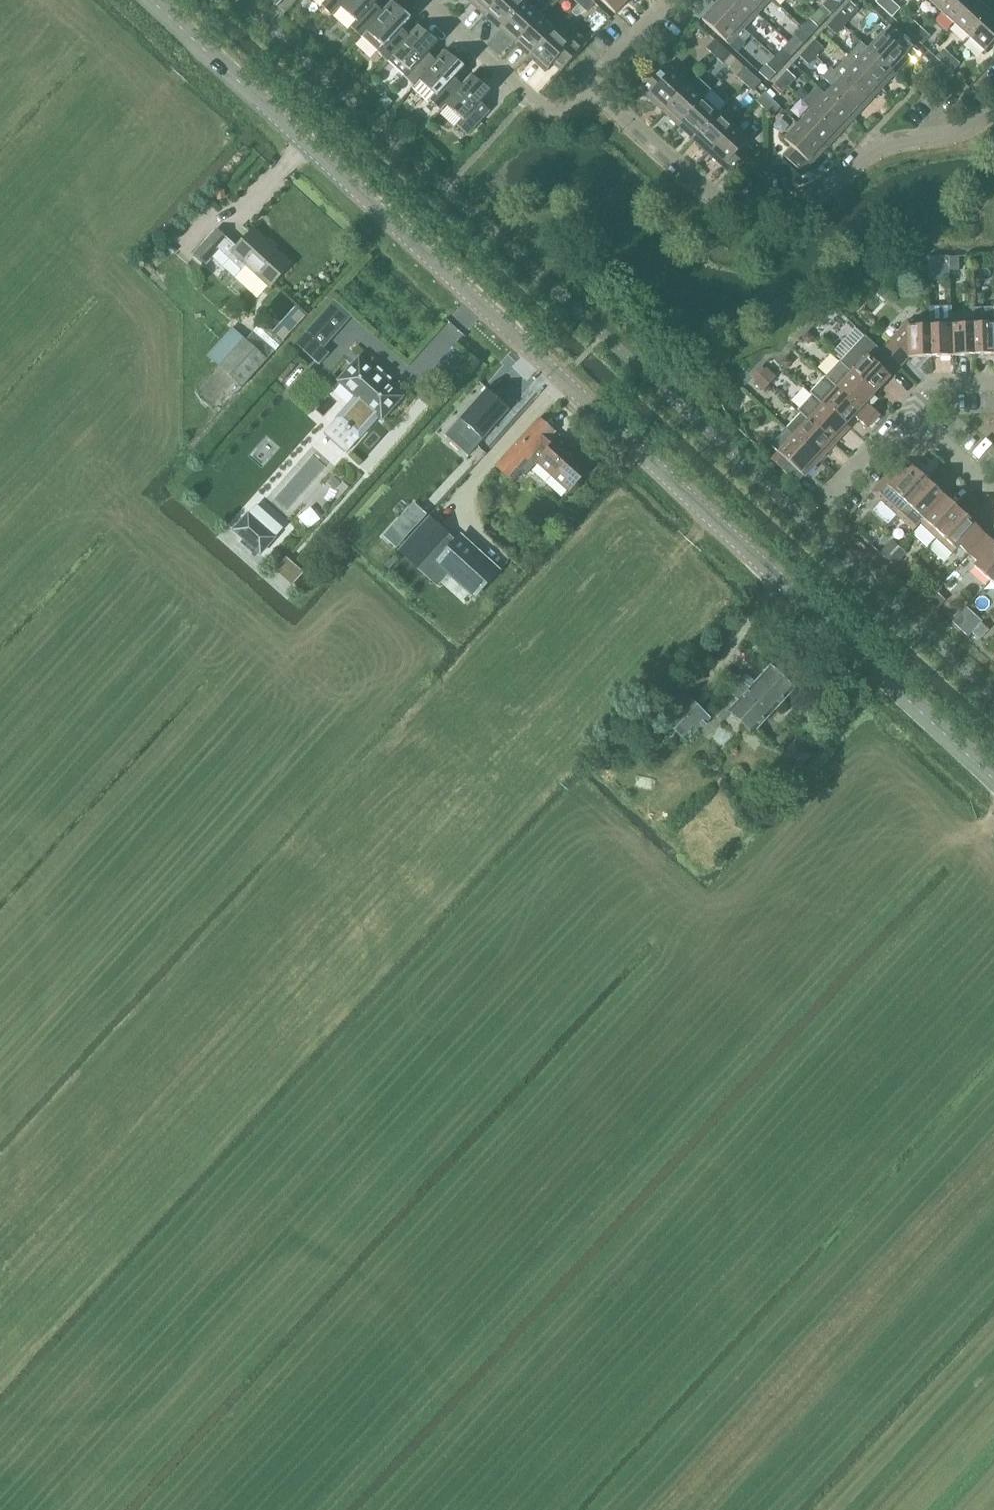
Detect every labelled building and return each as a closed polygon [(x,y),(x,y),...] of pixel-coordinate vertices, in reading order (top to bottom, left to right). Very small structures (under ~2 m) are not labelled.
[(323,5),(321,6),(333,16),(341,7),(340,7),(346,0),(318,0),(323,5)] [(351,27),(362,37),(367,31),(384,12),(375,4),(379,0),(346,0),(340,7),(341,7),(356,22),(351,27)] [(470,2),(485,16),(500,0),(472,0),(470,2)] [(485,16),(500,30),(525,3),(527,0),(500,0),(485,16)] [(580,4),(587,11),(594,3),(591,0),(583,0),(580,4)] [(616,13),(628,0),(602,0),(616,13)] [(743,0),(721,0),(717,4),(743,29),(757,13),(743,0)] [(757,13),(769,0),(743,0),(757,13)] [(832,0),(829,0),(817,13),(825,21),(839,6),(832,0)] [(877,3),(885,10),(892,1),(891,0),(879,0),(877,3)] [(940,10),(949,0),(930,0),(940,10)] [(976,0),(949,0),(940,10),(955,23),(976,0)] [(993,11),(993,10),(983,0),(976,0),(955,23),(970,37),(993,11)] [(893,17),(900,9),(892,1),(885,10),(893,17)] [(362,37),(378,52),(388,62),(393,56),(393,55),(410,37),(402,29),(411,18),(393,2),(384,12),(367,31),(362,37)] [(540,17),(525,3),(500,30),(515,44),(540,17)] [(703,20),(729,44),(737,35),(744,42),(750,35),(743,29),(717,4),(703,20)] [(970,37),(985,51),(993,41),(993,11),(970,37)] [(851,19),(843,12),(836,19),(844,27),(851,19)] [(825,21),(817,13),(803,28),(812,36),(825,21)] [(540,17),(515,44),(531,58),(555,31),(540,17)] [(828,28),(837,35),(844,27),(836,19),(828,28)] [(915,38),(923,29),(914,21),(906,30),(915,38)] [(388,62),(404,77),(415,86),(420,81),(419,80),(437,61),(428,53),(438,43),(420,26),(410,37),(393,55),(393,56),(388,62)] [(795,37),(804,44),(812,36),(803,28),(795,37)] [(923,29),(915,38),(922,44),(930,35),(923,29)] [(578,35),(569,44),(555,31),(531,58),(546,72),(554,63),(562,70),(587,43),(578,35)] [(868,49),(895,73),(909,58),(882,33),(868,49)] [(715,55),(723,47),(715,40),(707,48),(715,55)] [(824,49),(816,41),(808,50),(816,57),(824,49)] [(723,47),(715,55),(723,63),(731,54),(723,47)] [(895,73),(868,49),(854,64),(881,89),(895,73)] [(944,65),(952,57),(943,49),(936,57),(944,65)] [(801,58),(809,65),(816,57),(808,50),(801,58)] [(415,86),(431,101),(442,111),(447,106),(446,104),(463,85),(455,78),(465,67),(446,51),(437,61),(419,80),(420,81),(415,86)] [(791,59),(783,51),(776,59),(784,66),(791,59)] [(952,57),(944,65),(951,72),(959,63),(952,57)] [(768,67),(776,75),(784,66),(776,59),(768,67)] [(881,89),(854,64),(840,79),(867,103),(881,89)] [(639,89),(648,97),(663,111),(688,84),(673,70),(670,74),(661,65),(639,89)] [(746,68),(738,77),(745,83),(753,75),(746,68)] [(797,79),(788,71),(780,80),(789,88),(797,79)] [(467,135),(485,115),(476,108),(491,92),(473,75),(463,85),(446,104),(447,106),(462,120),(457,126),(467,135)] [(754,91),(761,82),(753,75),(745,83),(754,91)] [(867,103),(840,79),(827,94),(853,119),(867,103)] [(774,87),(782,95),(789,88),(780,80),(774,87)] [(688,84),(663,111),(678,125),(703,98),(688,84)] [(710,90),(703,98),(678,125),(693,139),(718,112),(725,104),(710,90)] [(764,108),(772,99),(765,93),(757,101),(764,108)] [(813,109),(839,134),(853,119),(827,94),(813,109)] [(772,99),(764,108),(773,115),(780,107),(772,99)] [(839,134),(813,109),(799,124),(826,149),(839,134)] [(718,112),(693,139),(709,153),(734,126),(718,112)] [(803,173),(812,164),(826,149),(799,124),(785,140),(793,147),(785,156),(803,173)] [(734,126),(709,153),(734,176),(755,153),(746,144),(749,141),(734,126)] [(270,288),(291,265),(254,231),(237,249),(217,230),(195,253),(207,264),(220,250),(241,271),(246,265),(270,288)] [(939,257),(939,270),(949,270),(948,257),(939,257)] [(958,270),(958,257),(948,257),(949,270),(958,270)] [(972,309),(974,355),(993,355),(993,308),(972,309)] [(974,355),(972,309),(950,310),(952,356),(974,355)] [(299,310),(276,335),(282,341),(305,316),(299,310)] [(952,356),(950,310),(931,311),(932,321),(929,321),(930,357),(952,356)] [(930,357),(929,321),(907,322),(880,352),(897,368),(907,357),(930,357)] [(262,322),(245,340),(266,360),(283,342),(282,341),(276,335),(262,322)] [(329,354),(305,333),(295,344),(319,365),(329,354)] [(839,361),(874,394),(897,368),(880,352),(863,336),(839,361)] [(241,387),(266,360),(245,340),(244,339),(219,366),(241,387)] [(382,421),(403,397),(359,357),(337,382),(355,398),(336,419),(359,439),(378,418),(382,421)] [(874,394),(839,361),(824,377),(873,423),(879,415),(866,403),(874,394)] [(290,362),(277,377),(282,381),(295,367),(290,362)] [(774,378),(765,369),(759,375),(768,384),(774,378)] [(753,382),(762,391),(768,384),(759,375),(753,382)] [(873,423),(824,377),(809,393),(811,396),(812,395),(819,401),(817,402),(821,406),(822,405),(845,426),(846,424),(854,416),(868,428),(873,423)] [(510,410),(486,389),(450,430),(473,451),(510,410)] [(800,414),(833,445),(850,427),(846,424),(845,426),(822,405),(821,406),(817,402),(819,401),(812,395),(811,396),(797,411),(800,414)] [(833,445),(800,414),(785,430),(818,461),(833,445)] [(513,456),(500,470),(512,481),(518,474),(519,475),(521,472),(526,477),(538,464),(570,493),(593,467),(561,438),(558,440),(553,436),(556,433),(544,422),(513,456)] [(787,462),(804,477),(818,461),(785,430),(770,447),(777,453),(771,459),(781,468),(787,462)] [(900,463),(883,481),(871,494),(896,518),(904,508),(905,509),(929,483),(912,467),(908,471),(900,463)] [(921,524),(945,497),(929,483),(905,509),(921,524)] [(936,538),(961,512),(945,497),(921,524),(936,538)] [(414,504),(384,537),(396,547),(425,515),(414,504)] [(969,555),(986,536),(961,512),(936,538),(953,553),(959,546),(969,555)] [(275,537),(248,514),(234,531),(260,554),(275,537)] [(498,571),(461,536),(453,545),(444,538),(447,535),(429,519),(400,551),(417,567),(428,556),(474,597),(498,571)] [(993,578),(993,543),(986,536),(969,555),(977,562),(974,566),(991,582),(993,578)] [(891,541),(883,551),(890,557),(899,548),(891,541)] [(896,564),(905,554),(899,548),(890,557),(896,564)] [(394,556),(385,567),(389,571),(398,560),(394,556)] [(286,557),(274,571),(291,586),(303,573),(286,557)] [(974,617),(965,627),(972,633),(981,624),(974,617)] [(979,640),(988,630),(981,624),(972,633),(979,640)] [(754,733),(795,690),(772,668),(752,689),(742,680),(731,691),(738,698),(736,700),(739,703),(731,712),(754,733)] [(684,695),(661,719),(683,740),(706,715),(684,695)] [(795,740),(780,756),(796,771),(811,755),(795,740)]
